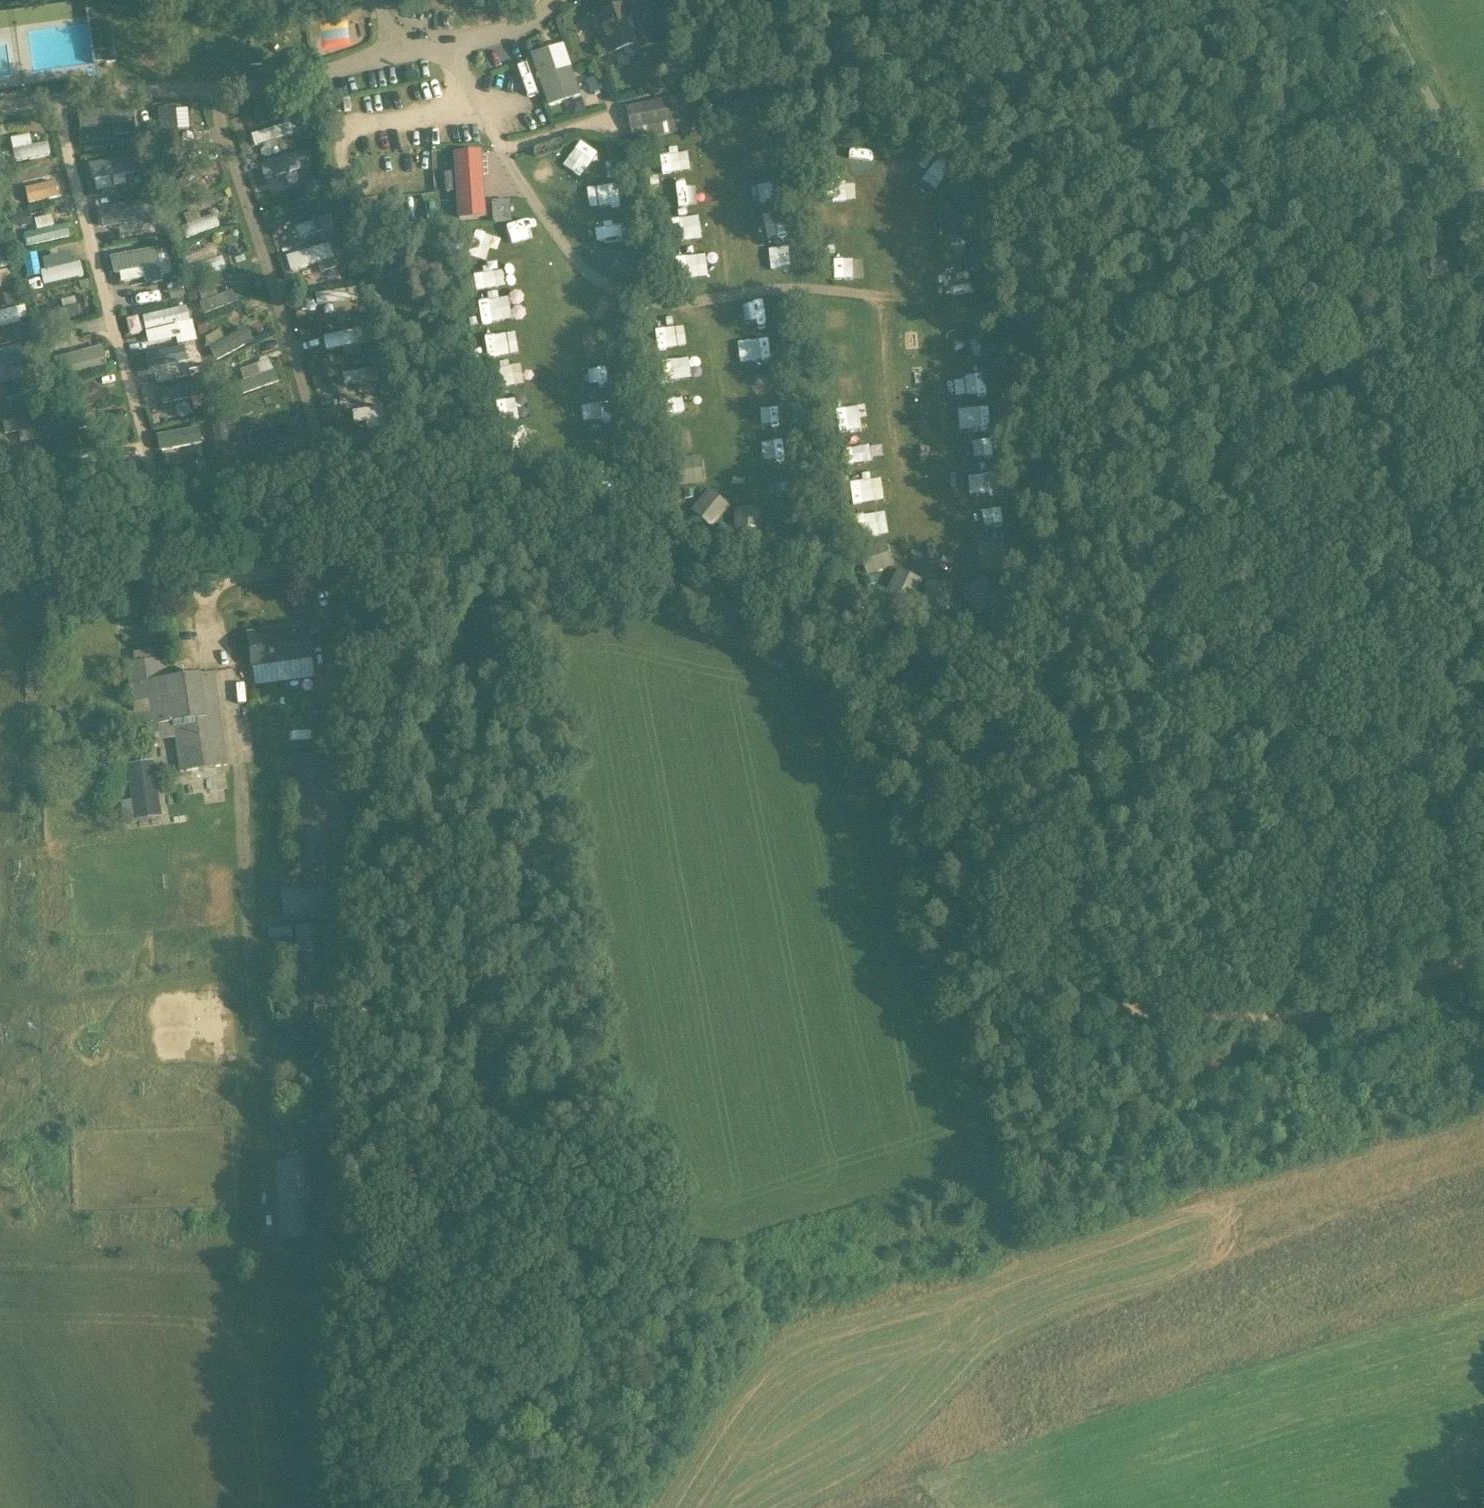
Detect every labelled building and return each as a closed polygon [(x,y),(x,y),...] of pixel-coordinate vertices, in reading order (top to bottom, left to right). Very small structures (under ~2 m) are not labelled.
[(84,0),(92,64),(115,61),(107,0),(84,0)] [(652,14),(637,19),(632,4),(601,15),(614,53),(627,49),(630,55),(663,43),(652,14)] [(555,72),(547,49),(530,55),(548,108),(580,97),(570,67),(555,72)] [(586,80),(590,93),(598,90),(594,78),(586,80)] [(687,95),(626,107),(631,132),(633,141),(700,127),(693,93),(687,95)] [(161,108),(163,138),(175,138),(175,128),(186,128),(185,107),(161,108)] [(129,115),(76,118),(77,129),(95,128),(95,139),(131,136),(129,115)] [(285,123),(249,132),(253,145),(289,136),(285,123)] [(49,155),(46,142),(30,144),(28,134),(8,138),(12,161),(49,155)] [(456,153),(460,219),(484,218),(480,151),(456,153)] [(297,152),(257,163),(262,179),(301,168),(297,152)] [(89,160),(91,189),(110,188),(110,174),(121,174),(120,159),(89,160)] [(53,181),(22,188),(26,203),(56,196),(53,181)] [(667,210),(689,206),(685,181),(663,185),(667,210)] [(493,202),(495,223),(511,222),(510,201),(493,202)] [(99,227),(130,223),(127,202),(96,206),(99,227)] [(177,216),(181,225),(199,218),(195,208),(177,216)] [(58,225),(34,230),(31,211),(10,215),(15,243),(60,235),(58,225)] [(213,214),(180,227),(184,239),(217,226),(213,214)] [(35,216),(36,227),(52,226),(51,215),(35,216)] [(298,239),(322,231),(318,218),(294,226),(298,239)] [(288,268),(329,260),(326,245),(285,253),(288,268)] [(32,287),(83,276),(79,261),(72,262),(69,250),(39,256),(43,276),(30,279),(32,287)] [(156,250),(112,258),(116,276),(142,271),(145,286),(162,283),(156,250)] [(221,256),(209,260),(206,251),(182,258),(188,278),(224,267),(221,256)] [(38,252),(25,254),(28,276),(41,274),(38,252)] [(330,258),(313,263),(316,273),(333,269),(330,258)] [(11,284),(9,269),(0,270),(0,283),(0,285),(11,284)] [(355,288),(313,290),(313,303),(355,301),(355,288)] [(211,311),(235,301),(230,289),(206,299),(211,311)] [(299,294),(303,309),(313,307),(310,291),(299,294)] [(144,331),(190,320),(186,304),(140,316),(144,331)] [(25,319),(22,305),(0,310),(0,325),(25,319)] [(49,324),(78,315),(75,305),(46,313),(49,324)] [(213,358),(252,344),(245,327),(221,336),(219,332),(205,337),(213,358)] [(353,329),(321,335),(323,349),(355,344),(353,329)] [(106,363),(100,344),(57,357),(63,376),(106,363)] [(21,371),(18,347),(0,349),(0,374),(21,371)] [(236,393),(277,383),(273,367),(257,371),(256,364),(231,371),(236,393)] [(980,371),(958,372),(959,395),(981,395),(980,371)] [(497,419),(527,416),(525,396),(495,399),(497,419)] [(202,457),(200,424),(153,427),(156,460),(202,457)] [(680,471),(699,469),(697,456),(678,458),(680,471)] [(693,508),(712,524),(727,505),(708,489),(693,508)] [(1004,568),(1003,544),(975,545),(976,569),(1004,568)] [(921,607),(944,612),(949,587),(926,582),(921,607)] [(156,614),(142,616),(146,645),(160,643),(156,614)] [(251,668),(311,661),(307,628),(287,631),(287,629),(247,634),(251,668)] [(123,714),(125,730),(136,728),(137,743),(175,739),(180,774),(228,766),(214,673),(169,679),(166,659),(125,664),(133,713),(123,714)] [(335,756),(293,755),(294,865),(346,863),(345,766),(334,766),(335,756)] [(120,803),(123,823),(162,818),(155,761),(126,765),(131,801),(120,803)] [(332,956),(333,926),(321,926),(296,926),(295,955),(299,955),(299,971),(318,969),(317,955),(332,956)]
